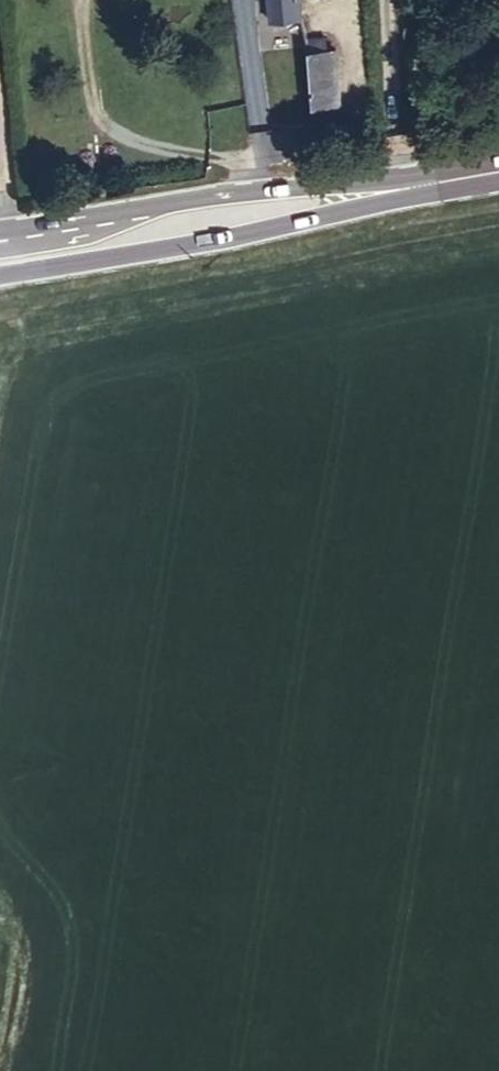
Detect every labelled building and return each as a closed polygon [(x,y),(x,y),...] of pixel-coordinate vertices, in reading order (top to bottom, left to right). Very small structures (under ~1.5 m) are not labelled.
[(301,19),(299,0),(270,0),(272,22),(301,19)] [(308,38),(310,51),(326,50),(325,37),(308,38)] [(310,51),(313,104),(340,103),(336,49),(326,50),(310,51)]
